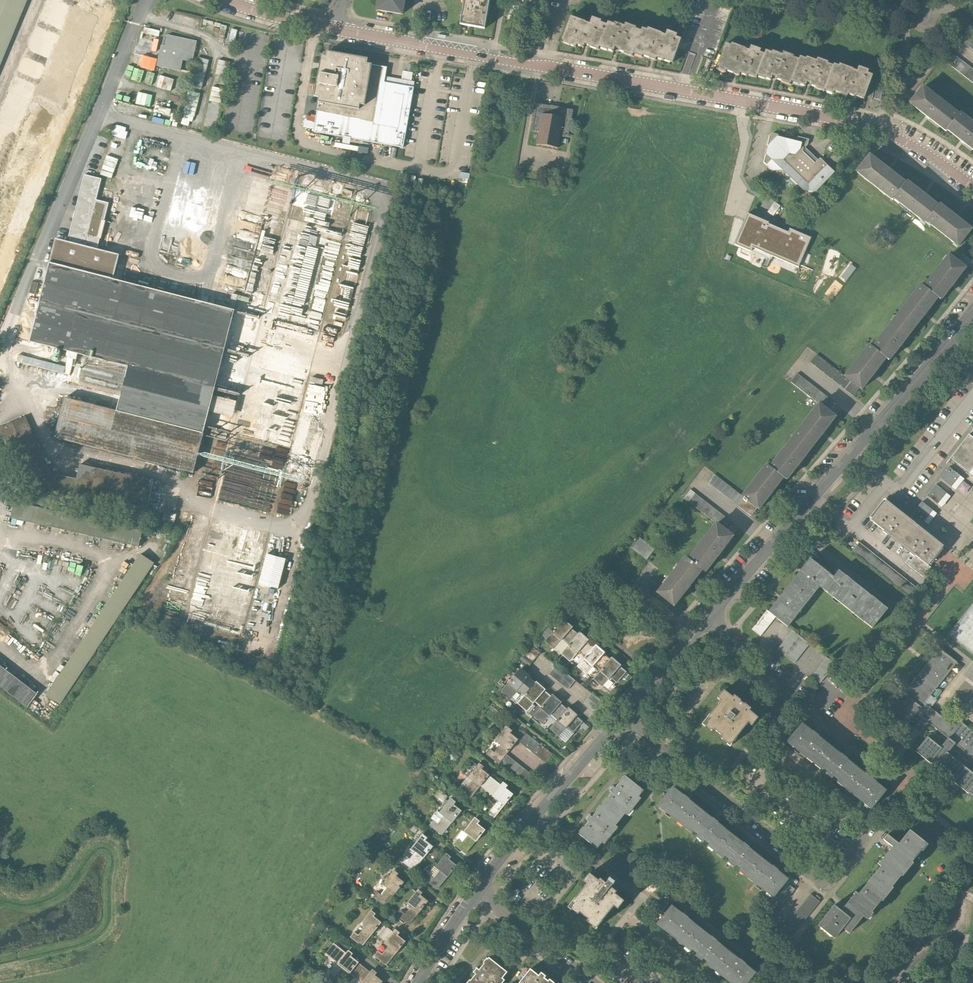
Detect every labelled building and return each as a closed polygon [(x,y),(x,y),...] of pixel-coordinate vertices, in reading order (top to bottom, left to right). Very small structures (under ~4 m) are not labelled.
[(24,0),(0,0),(0,58),(24,0)] [(377,10),(402,15),(405,0),(378,0),(377,10)] [(461,25),(485,29),(489,7),(490,0),(465,0),(461,25)] [(681,40),(678,48),(692,54),(699,56),(713,61),(733,6),(716,0),(696,0),(681,40)] [(597,49),(598,47),(606,25),(600,23),(600,21),(591,17),(589,24),(584,23),(585,22),(570,17),(565,29),(560,43),(574,48),(575,45),(583,48),(584,44),(587,46),(597,49)] [(632,56),(632,54),(641,31),(635,29),(635,27),(625,24),(624,26),(614,23),(613,25),(607,22),(606,25),(598,47),(612,53),(614,47),(616,48),(619,49),(618,51),(632,56)] [(972,50),(972,37),(957,25),(951,33),(972,50)] [(673,63),(678,48),(681,40),(676,37),(677,34),(667,31),(665,36),(661,34),(661,33),(648,28),(647,30),(642,29),(641,31),(632,54),(641,57),(642,56),(652,59),(655,61),(656,59),(664,61),(664,60),(673,63)] [(756,78),(757,76),(765,54),(760,53),(761,50),(751,46),(749,51),(745,50),(745,49),(732,44),(731,45),(726,44),(717,69),(726,73),(726,71),(736,74),(739,76),(740,74),(747,77),(748,75),(756,78)] [(766,51),(765,54),(757,76),(771,81),(773,76),(775,77),(777,78),(777,79),(783,82),(783,83),(791,86),(792,83),(800,60),(794,58),(794,56),(784,52),(783,55),(773,51),(772,53),(766,51)] [(972,83),(972,69),(952,53),(945,62),(972,83)] [(317,120),(314,133),(348,139),(405,149),(415,89),(410,88),(404,87),(391,85),(385,84),(386,78),(387,69),(368,66),(368,62),(369,60),(360,59),(329,54),(329,55),(328,58),(323,57),(316,97),(320,98),(317,120)] [(801,57),(800,60),(792,83),(800,86),(800,85),(806,87),(807,82),(809,83),(812,84),(811,86),(818,88),(818,89),(825,92),(826,91),(835,66),(828,64),(829,63),(818,59),(817,61),(807,58),(807,59),(801,57)] [(835,65),(835,66),(826,91),(835,94),(835,92),(844,95),(848,97),(849,95),(856,97),(857,96),(865,99),(874,76),(868,74),(869,70),(860,67),(859,72),(854,70),(854,69),(841,64),(840,66),(835,65)] [(393,79),(386,78),(385,84),(391,85),(404,87),(405,81),(393,79)] [(883,91),(877,89),(875,99),(881,100),(883,91)] [(922,89),(909,107),(945,134),(946,132),(958,117),(922,89)] [(569,140),(574,112),(554,108),(536,105),(531,132),(540,134),(538,144),(558,148),(559,138),(569,140)] [(946,132),(972,153),(972,123),(961,114),(958,117),(946,132)] [(815,164),(803,152),(804,148),(808,145),(809,140),(799,137),(798,142),(777,138),(778,135),(773,134),(771,136),(765,163),(772,171),(783,170),(803,191),(817,192),(835,173),(820,159),(815,164)] [(871,155),(857,172),(894,201),(895,199),(907,184),(871,155)] [(907,184),(895,199),(927,224),(928,222),(940,206),(909,182),(907,184)] [(928,222),(960,248),(972,232),(972,229),(942,205),(940,206),(928,222)] [(768,222),(748,214),(735,244),(751,251),(752,247),(799,267),(811,238),(790,229),(789,233),(767,224),(768,222)] [(950,255),(925,287),(939,298),(942,300),(966,268),(950,255)] [(54,267),(34,345),(86,357),(75,401),(68,399),(58,441),(196,475),(236,312),(54,267)] [(922,284),(897,316),(914,330),(939,298),(925,287),(922,284)] [(890,361),(914,330),(897,316),(872,348),(887,359),(890,361)] [(870,346),(846,377),(860,388),(863,390),(887,359),(872,348),(870,346)] [(854,397),(860,388),(846,377),(817,355),(811,363),(854,397)] [(792,382),(820,404),(827,410),(833,402),(798,374),(792,382)] [(820,404),(795,436),(812,450),(837,417),(827,410),(820,404)] [(787,482),(812,450),(795,436),(770,468),(784,479),(787,482)] [(951,459),(970,474),(972,470),(972,438),(970,436),(951,459)] [(940,477),(946,464),(940,462),(934,474),(940,477)] [(770,468),(768,466),(743,498),(757,509),(760,511),(784,479),(770,468)] [(961,477),(950,468),(941,479),(952,488),(961,477)] [(708,483),(751,517),(757,509),(743,498),(714,476),(708,483)] [(947,495),(936,486),(927,497),(939,505),(947,495)] [(685,499),(717,525),(725,530),(732,521),(691,490),(685,499)] [(871,522),(900,545),(916,525),(887,502),(871,522)] [(933,512),(922,503),(914,514),(925,522),(933,512)] [(717,525),(689,561),(703,571),(706,574),(734,537),(725,530),(717,525)] [(944,548),(916,525),(900,545),(915,557),(929,568),(944,548)] [(914,601),(921,592),(859,543),(852,551),(914,601)] [(930,569),(929,568),(915,557),(911,561),(909,559),(905,564),(923,578),(930,569)] [(675,607),(703,571),(689,561),(686,558),(658,594),(675,607)] [(810,560),(789,587),(808,602),(820,587),(824,591),(834,578),(810,560)] [(824,591),(848,610),(864,591),(840,572),(834,578),(824,591)] [(788,628),(808,602),(789,587),(768,612),(776,618),(788,628)] [(888,610),(864,591),(848,610),(872,629),(888,610)] [(950,637),(972,656),(972,609),(950,637)] [(768,612),(767,611),(752,630),(761,637),(776,618),(768,612)] [(564,622),(545,643),(554,651),(556,648),(562,654),(578,636),(572,631),(573,630),(564,622)] [(793,631),(778,650),(795,663),(810,644),(793,631)] [(562,654),(562,655),(571,662),(573,660),(579,665),(594,647),(588,642),(589,641),(580,633),(578,636),(562,654)] [(579,665),(595,679),(611,660),(604,655),(605,654),(596,645),(594,647),(579,665)] [(525,657),(522,661),(528,667),(539,654),(530,647),(524,655),(525,657)] [(948,711),(943,717),(923,702),(957,661),(940,647),(903,692),(897,687),(878,710),(903,730),(917,712),(922,716),(914,725),(921,731),(929,721),(949,738),(941,748),(928,738),(917,753),(931,764),(931,762),(937,767),(936,768),(969,794),(970,793),(972,795),(972,774),(948,753),(956,743),(972,756),(972,731),(948,711)] [(827,658),(811,678),(820,685),(836,665),(827,658)] [(622,667),(612,659),(611,660),(595,679),(610,692),(627,673),(621,668),(622,667)] [(549,676),(568,691),(575,681),(557,667),(549,676)] [(518,690),(525,696),(534,685),(528,679),(528,678),(520,671),(502,692),(510,699),(518,690)] [(535,702),(541,708),(551,697),(545,692),(545,691),(536,683),(534,685),(525,696),(518,704),(527,712),(535,702)] [(721,739),(731,747),(749,724),(753,727),(759,719),(750,712),(752,710),(735,696),(733,698),(724,691),(718,699),(721,702),(703,725),(713,732),(714,731),(723,737),(721,739)] [(584,704),(594,711),(601,702),(591,694),(584,704)] [(552,696),(551,697),(541,708),(534,717),(543,725),(551,715),(557,720),(567,709),(561,704),(552,696)] [(568,708),(567,709),(557,720),(549,730),(559,738),(568,728),(574,733),(583,723),(577,717),(578,716),(568,708)] [(788,743),(815,764),(830,746),(803,725),(788,743)] [(491,750),(487,755),(499,765),(500,764),(507,755),(517,741),(510,736),(512,733),(508,729),(497,743),(501,746),(495,753),(491,750)] [(552,754),(524,733),(518,741),(546,763),(552,754)] [(860,770),(830,746),(815,764),(822,770),(823,768),(828,772),(827,774),(833,779),(835,777),(840,781),(838,783),(846,789),(860,770)] [(535,776),(507,755),(500,764),(527,786),(535,776)] [(462,784),(458,789),(470,799),(480,787),(489,776),(482,770),(484,768),(479,764),(468,778),(471,780),(466,788),(462,784)] [(886,791),(860,770),(846,789),(872,810),(886,791)] [(604,803),(602,804),(620,819),(625,813),(628,815),(642,798),(639,796),(644,790),(626,775),(624,777),(623,776),(620,780),(621,781),(616,788),(613,786),(610,790),(612,792),(607,798),(606,797),(602,802),(604,803)] [(501,786),(489,776),(480,787),(493,797),(501,786)] [(503,784),(501,786),(493,797),(492,798),(498,802),(504,807),(513,795),(506,790),(508,787),(503,784)] [(692,831),(693,830),(706,813),(672,786),(658,804),(692,831)] [(434,819),(431,824),(443,834),(461,811),(454,805),(456,803),(451,799),(441,812),(444,815),(438,822),(434,819)] [(495,819),(504,807),(498,802),(489,814),(495,819)] [(616,825),(620,819),(602,804),(601,806),(600,805),(596,810),(598,810),(593,817),(590,815),(587,819),(589,821),(579,834),(598,849),(602,843),(605,845),(618,827),(616,825)] [(730,832),(706,813),(693,830),(699,834),(697,836),(703,840),(704,838),(710,843),(708,845),(715,850),(730,832)] [(458,839),(454,844),(466,854),(485,831),(478,825),(480,823),(475,819),(464,832),(468,835),(462,842),(458,839)] [(882,867),(871,881),(889,895),(894,888),(893,887),(902,876),(903,877),(914,863),(913,862),(922,851),(924,852),(929,845),(911,830),(900,844),(889,835),(885,840),(894,847),(879,865),(882,867)] [(740,870),(746,874),(760,856),(730,832),(715,850),(723,856),(724,855),(730,859),(729,861),(734,865),(735,863),(741,868),(740,870)] [(406,856),(402,861),(414,871),(433,848),(425,842),(428,840),(423,836),(412,849),(415,852),(410,859),(406,856)] [(430,875),(426,880),(438,890),(457,867),(449,861),(451,859),(447,855),(436,869),(439,872),(434,879),(430,875)] [(788,879),(760,856),(746,874),(774,897),(786,881),(788,879)] [(399,873),(394,869),(383,883),(388,887),(378,901),(386,907),(406,882),(397,875),(399,873)] [(587,921),(596,929),(615,906),(619,909),(625,901),(616,894),(617,891),(611,886),(616,880),(611,875),(605,882),(601,878),(599,880),(590,873),(584,880),(587,883),(569,906),(579,914),(580,912),(589,919),(587,921)] [(795,889),(786,881),(774,897),(759,915),(769,922),(795,889)] [(883,902),(889,895),(871,881),(859,895),(857,893),(842,911),(834,905),(818,925),(835,939),(843,929),(850,935),(864,917),(869,921),(874,914),(872,913),(882,901),(883,902)] [(401,911),(397,916),(409,926),(429,901),(420,893),(422,891),(418,888),(406,902),(412,906),(405,914),(401,911)] [(780,932),(790,939),(820,902),(811,894),(780,932)] [(657,924),(684,946),(699,928),(671,906),(657,924)] [(355,932),(351,937),(363,946),(383,922),(373,914),(375,912),(371,909),(360,922),(365,927),(359,935),(355,932)] [(378,935),(385,941),(393,932),(385,926),(378,935)] [(379,952),(375,957),(387,966),(407,941),(397,934),(399,932),(395,928),(393,932),(385,941),(384,942),(390,947),(383,955),(379,952)] [(708,965),(714,970),(729,952),(699,928),(684,946),(691,951),(692,949),(698,953),(696,955),(702,960),(703,958),(709,963),(708,965)] [(325,954),(336,963),(345,952),(334,943),(325,954)] [(327,977),(334,982),(342,982),(350,973),(359,962),(350,955),(352,952),(348,949),(345,952),(336,963),(342,967),(335,976),(331,972),(327,977)] [(729,952),(714,970),(731,982),(748,982),(755,973),(729,952)] [(506,980),(503,978),(508,971),(490,957),(488,958),(487,957),(484,962),(485,963),(480,969),(477,967),(474,971),(476,973),(471,980),(470,979),(467,982),(503,982),(506,980)] [(350,973),(361,982),(370,971),(359,962),(350,973)] [(383,981),(374,974),(376,971),(372,968),(370,971),(361,982),(362,982),(382,982),(383,981)] [(554,982),(549,978),(548,980),(544,977),(545,975),(541,971),(538,975),(530,968),(517,982),(553,982),(554,982)]
